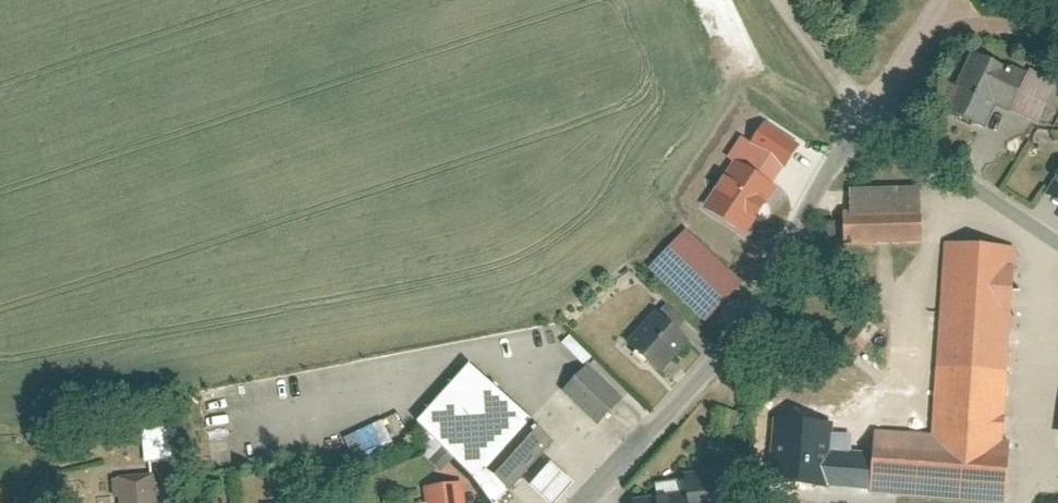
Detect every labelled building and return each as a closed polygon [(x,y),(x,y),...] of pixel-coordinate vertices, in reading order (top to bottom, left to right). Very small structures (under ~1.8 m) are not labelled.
[(1034,73),(978,51),(952,108),(993,128),(1002,104),(1016,111),(1034,73)] [(744,168),(738,164),(709,209),(743,231),(784,166),(757,148),(744,168)] [(930,181),(858,183),(859,239),(931,237),(930,181)] [(748,279),(693,228),(656,269),(710,319),(748,279)] [(1026,246),(951,240),(937,431),(883,427),(881,457),(879,483),(878,490),(1007,499),(1026,246)] [(697,334),(666,304),(630,342),(661,372),(697,334)] [(853,341),(845,336),(835,350),(855,364),(879,329),(867,320),(853,341)] [(566,436),(477,356),(422,416),(510,497),(566,436)] [(595,361),(568,387),(603,422),(630,396),(595,361)] [(426,428),(417,409),(393,421),(402,440),(426,428)] [(840,421),(782,417),(778,480),(835,484),(835,480),(837,454),(840,421)] [(383,419),(344,436),(354,459),(393,442),(383,419)] [(144,460),(178,458),(176,427),(142,429),(144,460)] [(881,457),(837,454),(835,480),(879,483),(881,457)] [(581,481),(560,461),(540,482),(561,502),(581,481)] [(641,500),(642,502),(724,502),(719,467),(691,471),(693,491),(663,496),(641,500)] [(690,468),(659,472),(663,496),(693,491),(691,471),(690,468)] [(122,502),(164,502),(162,473),(120,477),(122,502)] [(429,484),(431,501),(431,502),(472,502),(469,480),(429,484)] [(9,486),(0,483),(0,502),(5,502),(9,486)]
